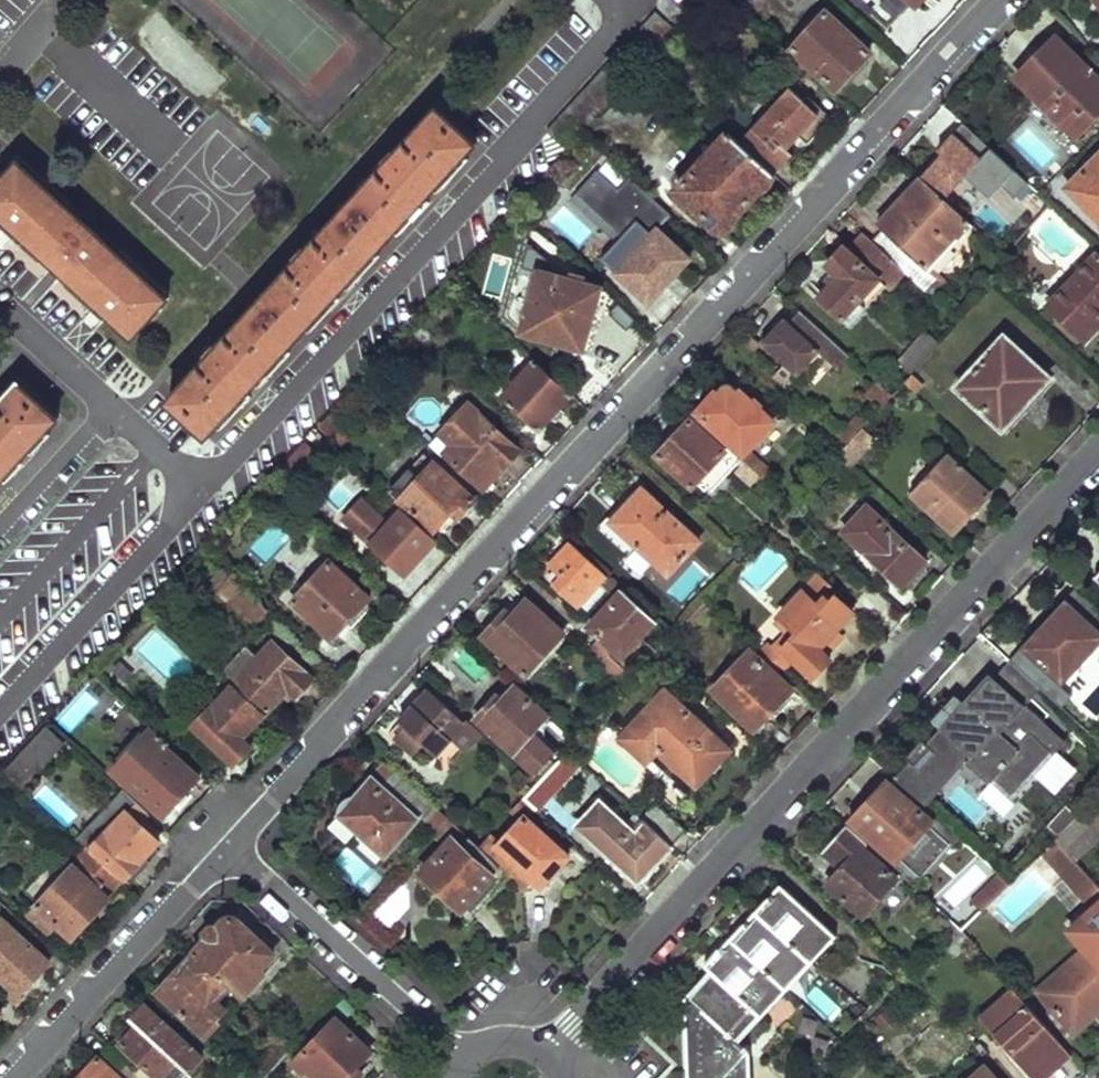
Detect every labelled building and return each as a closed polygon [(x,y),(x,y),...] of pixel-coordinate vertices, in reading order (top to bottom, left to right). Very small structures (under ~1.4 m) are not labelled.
[(656,6),(632,32),(653,52),(677,26),(656,6)] [(825,7),(791,44),(835,85),(869,49),(825,7)] [(1018,76),(1075,133),(1098,109),(1098,77),(1058,36),(1018,76)] [(632,80),(602,113),(626,135),(656,103),(632,80)] [(789,83),(738,138),(774,171),(794,150),(787,143),(819,109),(789,83)] [(480,138),(442,102),(171,398),(210,434),(480,138)] [(684,176),(676,185),(722,228),(774,171),(738,138),(728,129),(693,168),(687,162),(679,171),(684,176)] [(957,138),(922,176),(944,196),(979,158),(957,138)] [(1064,185),(1075,196),(1098,217),(1098,218),(1098,151),(1064,185)] [(26,155),(0,183),(0,205),(140,332),(175,293),(26,155)] [(1015,169),(1004,181),(1028,203),(1039,191),(1015,169)] [(888,227),(875,241),(909,271),(929,290),(940,277),(932,268),(973,222),(944,196),(922,176),(905,195),(909,200),(886,225),(888,227)] [(689,255),(658,226),(653,230),(638,216),(602,255),(617,269),(649,298),(689,255)] [(842,277),(823,297),(846,317),(884,277),(894,286),(909,271),(875,241),(864,231),(851,246),(846,242),(827,263),(842,277)] [(1098,251),(1076,275),(1072,271),(1056,288),(1060,291),(1047,306),(1084,341),(1098,325),(1098,323),(1094,319),(1098,313),(1098,252),(1098,251)] [(538,268),(522,330),(588,348),(596,316),(592,315),(600,284),(585,280),(587,274),(572,270),(570,277),(538,268)] [(845,349),(800,308),(788,322),(783,318),(760,343),(792,373),(815,348),(832,363),(845,349)] [(927,329),(899,360),(912,371),(940,340),(927,329)] [(1006,334),(959,385),(1005,428),(1051,376),(1006,334)] [(535,358),(502,395),(538,428),(571,391),(535,358)] [(914,390),(922,382),(911,372),(903,380),(914,390)] [(26,379),(0,407),(0,485),(65,414),(26,379)] [(728,381),(698,413),(731,443),(728,445),(742,458),(758,473),(765,465),(747,448),(773,420),(732,381),(728,381)] [(468,399),(440,431),(452,442),(445,450),(486,486),(506,464),(500,458),(514,442),(497,427),(495,430),(483,420),(487,416),(468,399)] [(354,431),(333,412),(326,420),(321,425),(342,445),(347,439),(354,431)] [(859,414),(841,433),(849,440),(856,432),(861,426),(866,421),(859,414)] [(724,450),(692,420),(659,455),(693,486),(697,482),(710,468),(722,479),(742,458),(728,445),(724,450)] [(875,438),(861,426),(856,432),(870,444),(875,438)] [(870,444),(856,432),(849,440),(836,454),(849,467),(862,453),(870,444)] [(306,440),(287,461),(298,471),(317,450),(306,440)] [(476,497),(436,460),(426,451),(392,487),(402,497),(435,527),(441,520),(448,527),(476,497)] [(949,456),(915,492),(955,529),(989,493),(949,456)] [(710,493),(722,479),(710,468),(697,482),(710,493)] [(643,486),(612,519),(670,573),(701,540),(643,486)] [(436,538),(403,507),(393,518),(365,492),(344,515),(368,536),(406,571),(436,538)] [(867,505),(844,529),(902,583),(925,558),(867,505)] [(606,573),(572,541),(552,562),(563,573),(556,582),(579,603),(598,582),(605,588),(614,579),(606,573)] [(328,558),(292,597),(332,634),(368,595),(328,558)] [(851,612),(833,595),(837,590),(827,581),(817,572),(808,583),(780,613),(796,628),(781,646),(791,656),(813,676),(829,657),(824,652),(841,633),(836,628),(851,612)] [(234,576),(217,594),(252,626),(269,608),(234,576)] [(623,588),(614,579),(605,588),(615,597),(623,588)] [(673,633),(623,588),(615,597),(589,626),(600,636),(589,648),(627,683),(657,649),(673,633)] [(522,594),(486,634),(528,674),(565,634),(522,594)] [(1023,646),(1065,684),(1098,646),(1098,624),(1068,596),(1023,646)] [(709,605),(703,599),(685,619),(691,624),(709,605)] [(780,613),(774,620),(785,629),(771,644),(777,650),(781,646),(796,628),(780,613)] [(312,675),(273,639),(257,657),(248,648),(230,667),(240,676),(235,681),(265,709),(286,685),(295,693),(312,675)] [(767,641),(759,651),(779,669),(787,660),(777,650),(771,644),(767,641)] [(791,656),(781,646),(777,650),(787,660),(791,656)] [(747,647),(711,686),(755,727),(791,687),(747,647)] [(1043,687),(1011,659),(969,706),(955,694),(934,718),(944,727),(929,743),(925,739),(909,757),(913,761),(896,779),(926,806),(968,760),(991,782),(996,777),(1013,793),(1052,750),(1055,754),(1067,740),(1027,704),(1043,687)] [(511,679),(477,716),(538,773),(560,748),(539,727),(551,715),(511,679)] [(231,685),(194,725),(234,762),(251,744),(241,735),(261,713),(231,685)] [(467,720),(430,686),(400,719),(405,723),(396,733),(415,751),(424,741),(436,752),(467,720)] [(667,686),(621,735),(647,759),(657,748),(694,783),(730,746),(667,686)] [(56,719),(70,733),(99,702),(85,688),(56,719)] [(166,739),(151,726),(150,725),(111,767),(163,812),(198,775),(163,743),(166,739)] [(49,729),(11,769),(25,782),(63,741),(49,729)] [(569,747),(524,797),(532,805),(536,808),(581,759),(569,747)] [(446,815),(396,768),(387,760),(338,814),(386,855),(418,818),(423,823),(426,820),(434,827),(446,815)] [(888,779),(851,819),(920,882),(957,841),(888,779)] [(490,834),(479,846),(501,867),(521,886),(522,887),(528,889),(536,879),(544,886),(571,856),(525,813),(532,805),(524,797),(511,811),(519,818),(498,841),(490,834)] [(1059,836),(1073,852),(1078,858),(1098,838),(1098,797),(1081,815),(1060,835),(1059,836)] [(629,829),(605,806),(597,799),(575,823),(638,880),(672,842),(642,815),(629,829)] [(686,828),(655,800),(642,815),(672,842),(686,828)] [(1048,822),(1060,835),(1081,815),(1068,802),(1048,822)] [(128,811),(94,847),(125,876),(159,840),(128,811)] [(847,823),(810,863),(865,916),(900,877),(866,846),(869,843),(847,823)] [(1060,864),(1073,852),(1059,836),(1046,849),(1060,864)] [(453,837),(422,870),(463,907),(501,867),(479,846),(470,837),(462,845),(453,837)] [(121,878),(88,848),(37,903),(28,912),(49,931),(58,922),(72,936),(109,896),(106,893),(121,878)] [(1098,901),(1098,882),(1078,858),(1073,852),(1060,864),(1095,905),(1098,901)] [(1000,873),(973,899),(983,909),(1011,883),(1000,873)] [(782,883),(707,965),(764,1014),(837,934),(782,883)] [(1095,905),(1068,928),(1084,947),(1059,968),(1065,977),(1042,996),(1071,1030),(1098,1006),(1098,901),(1095,905)] [(230,912),(193,953),(236,995),(275,952),(230,912)] [(20,994),(48,963),(0,918),(0,976),(20,994)] [(963,929),(947,945),(956,954),(972,940),(963,929)] [(225,989),(191,955),(158,991),(193,1023),(194,1022),(207,1034),(218,1022),(215,1019),(224,1009),(215,1000),(225,989)] [(828,1023),(841,1012),(819,985),(806,997),(828,1023)] [(1016,988),(982,1017),(1012,1053),(1018,1048),(1040,1072),(1068,1048),(1016,988)] [(752,1052),(686,993),(690,1077),(754,1077),(752,1052)] [(168,1024),(173,1018),(165,1011),(160,1017),(146,1004),(131,1019),(138,1026),(122,1043),(144,1063),(137,1071),(144,1077),(158,1077),(159,1077),(176,1058),(189,1070),(202,1055),(168,1024)] [(294,1062),(312,1077),(356,1077),(358,1076),(352,1070),(372,1049),(336,1016),(294,1062)] [(241,1077),(242,1077),(243,1077),(265,1077),(291,1050),(295,1045),(277,1030),(268,1040),(272,1044),(241,1077)] [(144,1077),(137,1071),(108,1044),(98,1055),(122,1077),(143,1077),(144,1077)] [(1012,1053),(1033,1077),(1045,1077),(1074,1054),(1068,1048),(1040,1072),(1018,1048),(1012,1053)] [(77,1077),(122,1077),(98,1055),(77,1077)] [(176,1058),(159,1077),(160,1077),(177,1077),(189,1070),(176,1058)] [(971,1077),(998,1077),(987,1064),(971,1077)]
